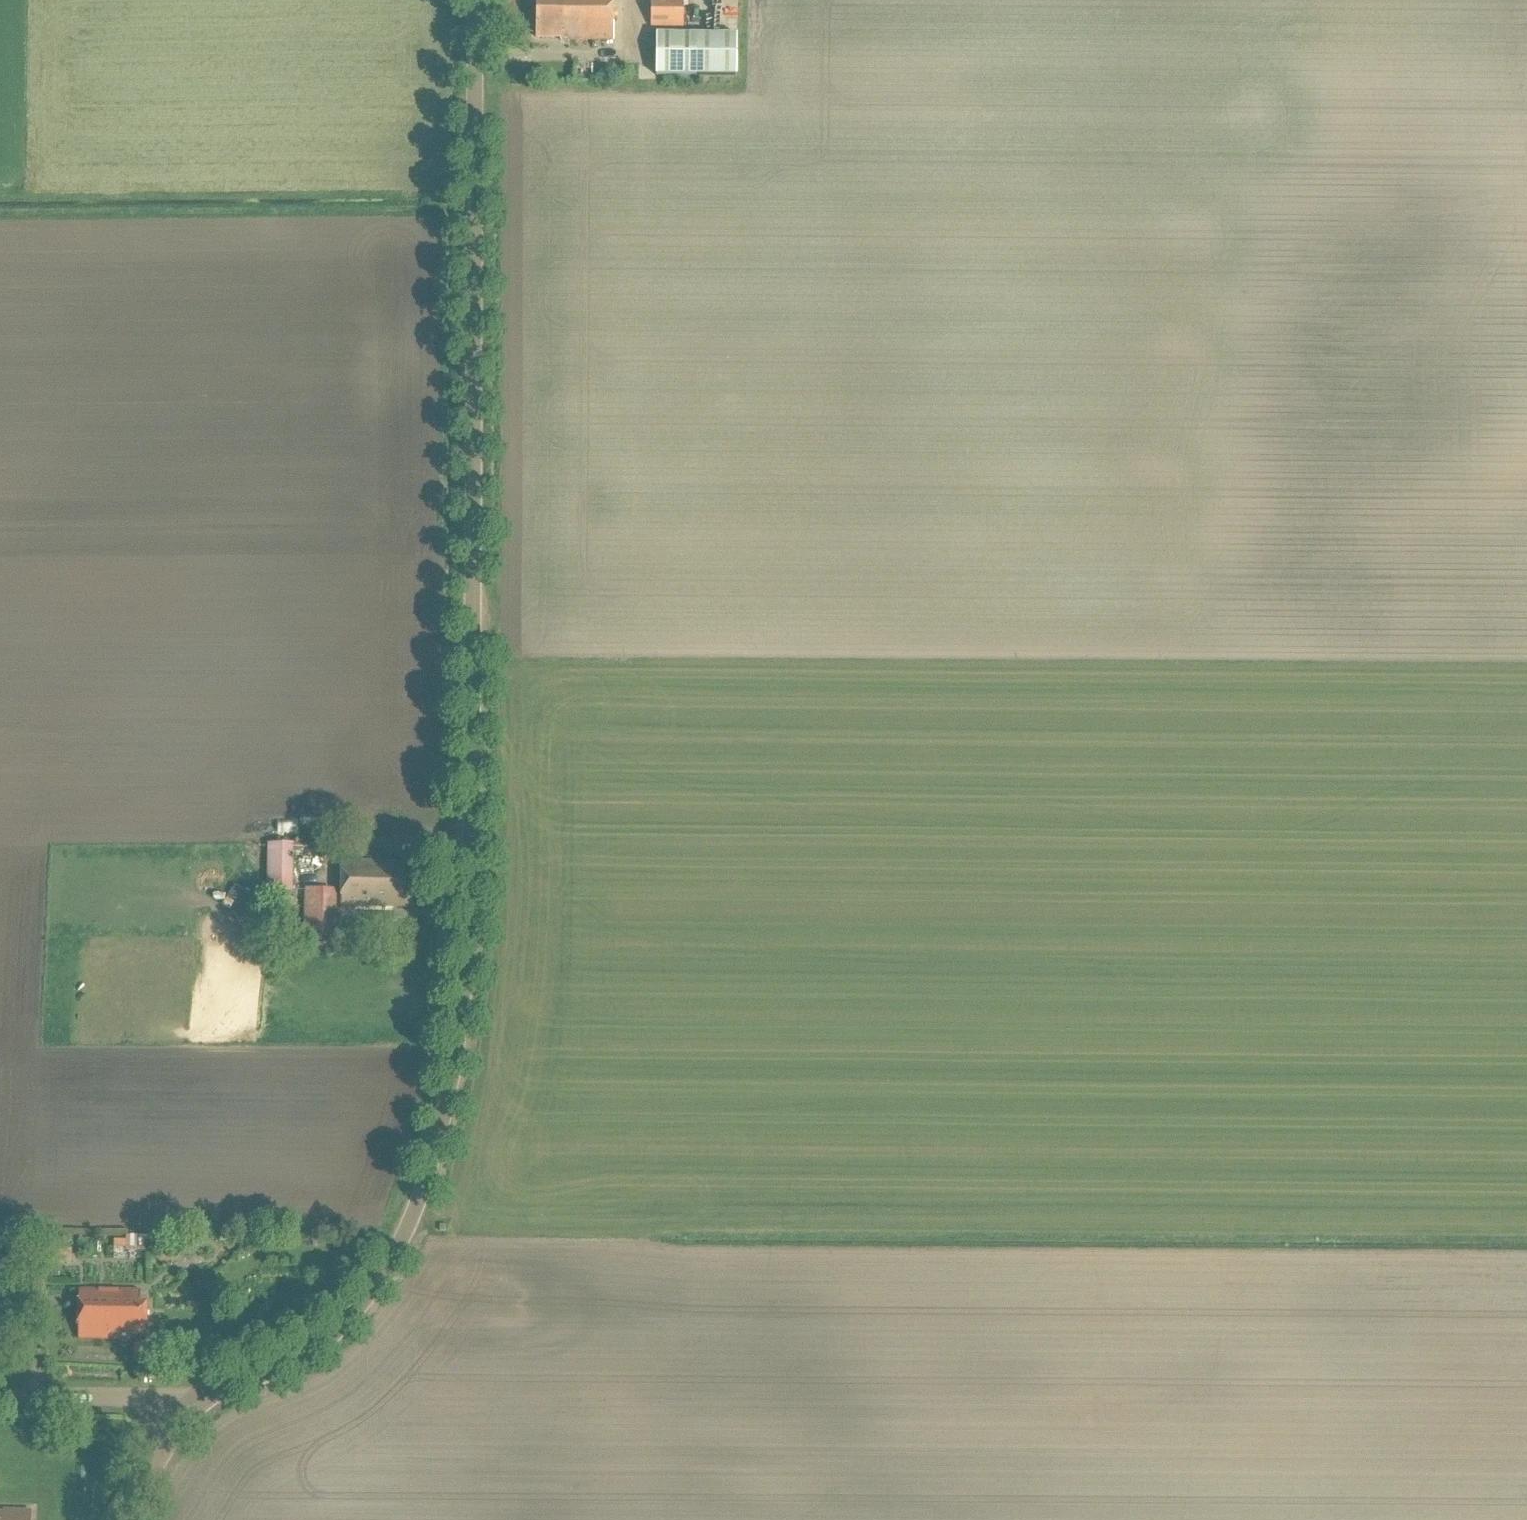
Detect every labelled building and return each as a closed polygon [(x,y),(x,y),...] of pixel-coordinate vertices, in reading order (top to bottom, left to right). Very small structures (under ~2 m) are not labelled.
[(613,42),(613,0),(543,0),(543,5),(536,5),(536,39),(561,39),(561,41),(613,42)] [(685,29),(685,27),(693,26),(693,0),(651,0),(651,29),(685,29)] [(737,78),(738,37),(657,36),(656,77),(737,78)] [(264,904),(290,904),(291,846),(265,845),(264,904)] [(405,864),(343,863),(342,907),(413,909),(414,877),(405,877),(405,864)] [(248,897),(235,888),(223,907),(230,912),(235,905),(241,909),(248,897)] [(306,890),(304,941),(335,941),(337,891),(306,890)] [(79,1291),(79,1339),(131,1340),(131,1334),(147,1334),(147,1304),(141,1304),(141,1292),(79,1291)] [(147,1345),(129,1345),(129,1360),(147,1361),(147,1345)] [(0,1510),(0,1519),(30,1519),(30,1511),(0,1510)]
